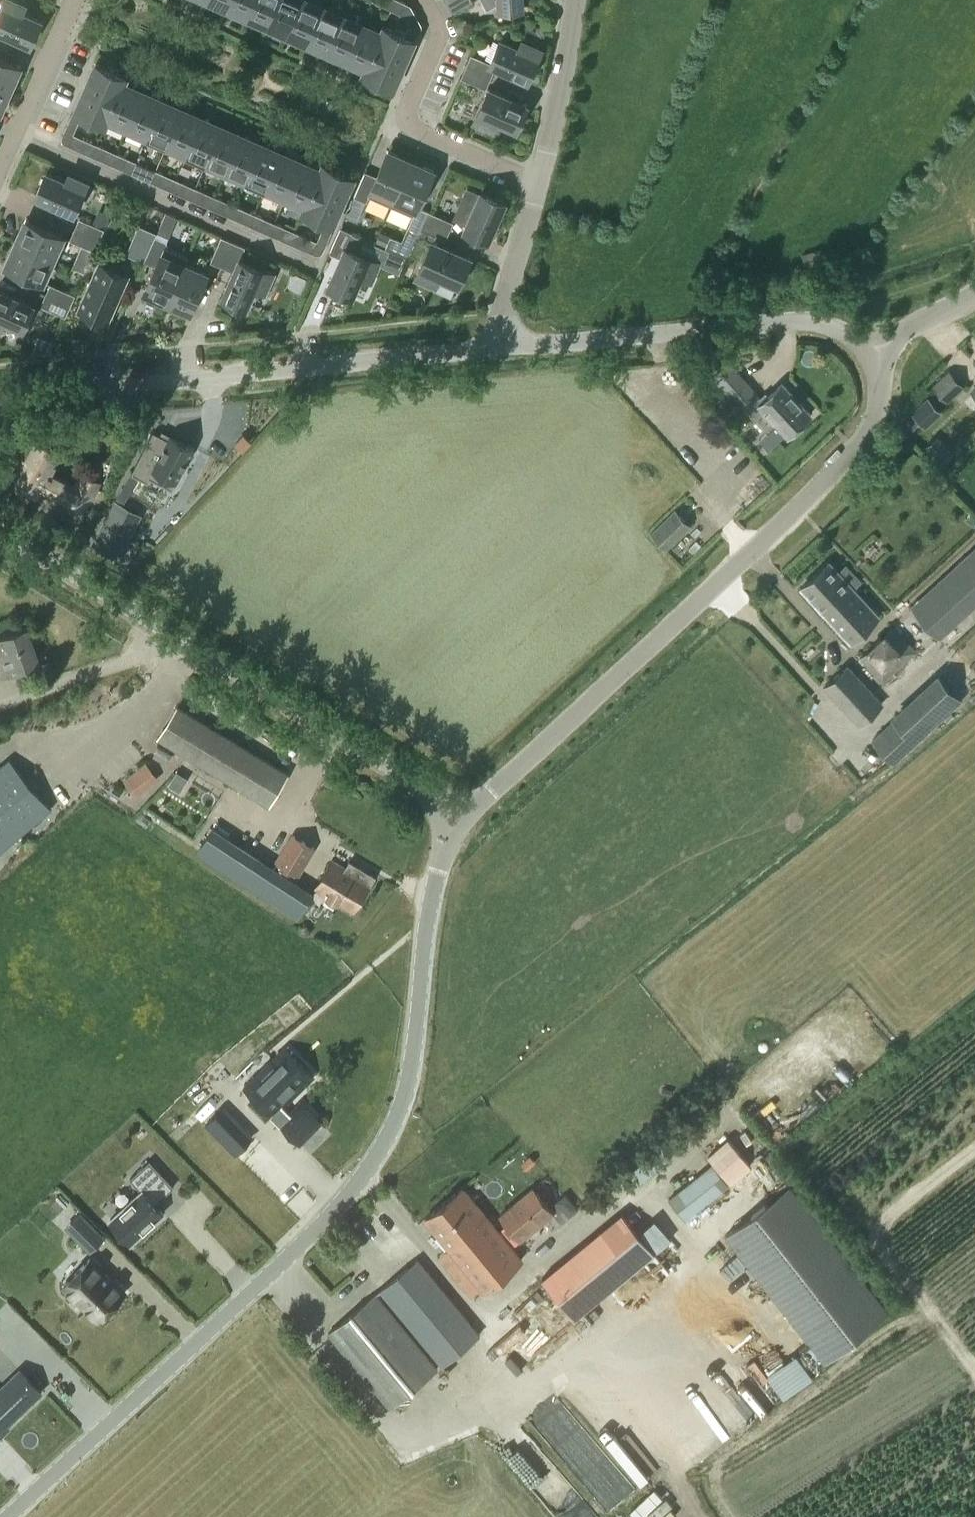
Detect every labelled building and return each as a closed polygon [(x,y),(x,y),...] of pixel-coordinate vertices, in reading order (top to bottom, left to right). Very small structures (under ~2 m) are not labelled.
[(25,4),(16,0),(5,0),(0,10),(0,30),(30,44),(41,20),(21,11),(24,5),(25,4)] [(229,7),(248,16),(255,0),(232,0),(229,7)] [(248,16),(267,24),(278,0),(255,0),(248,16)] [(267,24),(287,33),(301,0),(278,0),(267,24)] [(311,0),(301,0),(287,33),(306,41),(322,5),(311,0)] [(487,10),(498,3),(499,9),(524,8),(523,0),(482,0),(487,10)] [(405,15),(408,21),(417,16),(412,6),(411,5),(410,4),(406,2),(401,13),(405,15)] [(341,13),(322,5),(306,41),(325,50),(341,13)] [(361,22),(341,13),(325,50),(345,58),(361,22)] [(417,16),(408,21),(412,27),(420,30),(422,28),(422,27),(422,26),(422,25),(421,23),(417,16)] [(458,37),(469,34),(465,20),(455,22),(458,37)] [(345,58),(364,67),(380,31),(361,22),(345,58)] [(415,39),(407,36),(384,26),(381,31),(380,31),(364,67),(365,67),(363,73),(394,87),(415,39)] [(407,36),(415,39),(416,35),(418,36),(420,30),(412,27),(407,36)] [(481,58),(473,54),(463,77),(485,87),(495,64),(528,79),(542,48),(536,45),(541,33),(529,27),(520,48),(501,39),(493,56),(491,62),(481,58)] [(484,52),(481,58),(491,62),(493,56),(484,52)] [(21,65),(0,57),(0,84),(11,89),(12,85),(21,65)] [(63,135),(62,137),(62,139),(63,140),(63,141),(64,142),(66,143),(75,147),(80,136),(74,134),(83,113),(94,119),(115,71),(96,63),(73,114),(72,113),(63,135)] [(115,121),(131,85),(125,82),(127,76),(115,71),(94,119),(112,127),(115,121)] [(11,89),(0,84),(0,111),(1,111),(9,92),(11,89)] [(133,129),(149,93),(131,85),(115,121),(133,129)] [(517,128),(527,105),(490,88),(475,122),(493,130),(498,120),(517,128)] [(149,93),(133,129),(152,137),(168,101),(149,93)] [(170,145),(186,109),(168,101),(152,137),(170,145)] [(188,153),(205,117),(186,109),(170,145),(188,153)] [(207,162),(223,125),(205,117),(188,153),(207,162)] [(225,170),(241,133),(223,125),(207,162),(225,170)] [(244,178),(260,141),(241,133),(225,170),(244,178)] [(262,186),(278,149),(260,141),(244,178),(262,186)] [(102,159),(107,148),(97,143),(92,155),(102,159)] [(280,194),(296,157),(278,149),(262,186),(280,194)] [(408,159),(388,150),(377,177),(365,171),(355,195),(367,200),(369,195),(391,205),(411,160),(408,158),(408,159)] [(122,168),(126,156),(117,152),(112,163),(122,168)] [(299,202),(315,166),(296,157),(280,194),(299,202)] [(411,160),(391,205),(414,215),(434,170),(415,162),(415,161),(411,160)] [(142,176),(146,165),(136,161),(131,172),(142,176)] [(315,216),(336,168),(323,163),(321,168),(315,166),(299,202),(305,205),(302,210),(315,216)] [(334,224),(355,177),(336,168),(315,216),(326,221),(312,252),(316,253),(317,254),(318,254),(320,254),(321,253),(323,252),(323,251),(324,250),(333,229),(331,228),(333,224),(334,224)] [(158,184),(163,172),(156,169),(151,181),(158,184)] [(74,212),(84,189),(47,172),(36,196),(74,212)] [(181,194),(185,182),(176,178),(171,189),(181,194)] [(200,202),(205,191),(196,187),(191,198),(200,202)] [(476,204),(464,198),(456,217),(468,223),(465,229),(489,239),(505,202),(482,191),(476,204)] [(220,211),(225,200),(216,195),(211,207),(220,211)] [(240,220),(245,208),(235,204),(230,216),(240,220)] [(430,209),(425,222),(447,231),(453,219),(430,209)] [(260,228),(265,217),(255,213),(250,224),(260,228)] [(54,258),(64,235),(26,219),(18,238),(17,238),(16,241),(54,258)] [(77,229),(99,239),(103,228),(82,219),(77,229)] [(280,237),(285,226),(275,222),(270,233),(280,237)] [(435,286),(440,276),(459,284),(471,257),(442,244),(447,231),(425,222),(419,234),(433,240),(417,278),(435,286)] [(139,224),(126,253),(145,261),(146,259),(155,237),(157,232),(139,224)] [(386,247),(408,257),(419,232),(408,227),(402,241),(391,236),(386,247)] [(372,280),(380,262),(386,247),(353,233),(341,228),(331,250),(343,255),(330,284),(353,295),(362,276),(372,280)] [(94,249),(99,239),(77,229),(72,240),(94,249)] [(155,237),(146,259),(157,264),(145,291),(165,299),(164,300),(168,301),(188,256),(165,246),(167,242),(155,237)] [(224,264),(233,242),(222,237),(212,259),(224,264)] [(44,281),(54,258),(16,241),(14,245),(15,245),(6,264),(44,281)] [(245,247),(233,242),(224,264),(235,269),(223,296),(247,306),(255,288),(266,292),(274,274),(240,259),(245,247)] [(805,268),(825,263),(821,248),(802,253),(805,268)] [(191,311),(207,274),(185,264),(189,257),(188,256),(168,301),(171,303),(191,311)] [(108,322),(128,276),(99,263),(79,309),(86,312),(85,315),(99,322),(101,318),(108,322)] [(53,284),(48,295),(70,305),(75,294),(53,284)] [(33,315),(29,314),(33,304),(0,290),(0,327),(0,328),(4,320),(23,328),(24,325),(28,327),(33,315)] [(70,305),(48,295),(43,305),(65,315),(70,305)] [(742,411),(759,397),(733,367),(717,381),(742,411)] [(943,396),(960,381),(950,371),(933,386),(943,396)] [(787,435),(811,413),(782,382),(758,404),(759,405),(750,413),(767,432),(776,424),(787,435)] [(928,396),(912,412),(926,428),(943,412),(928,396)] [(154,431),(132,473),(148,482),(151,477),(173,489),(195,447),(171,434),(169,438),(160,434),(154,431)] [(243,449),(250,441),(243,435),(236,443),(243,449)] [(927,446),(941,461),(950,453),(936,438),(927,446)] [(33,439),(12,478),(40,494),(43,490),(56,497),(85,513),(90,504),(100,485),(82,475),(76,487),(51,473),(62,454),(33,439)] [(132,474),(117,501),(123,504),(138,477),(132,474)] [(667,548),(689,527),(674,511),(652,532),(667,548)] [(104,516),(81,556),(106,570),(128,531),(104,516)] [(912,606),(942,638),(953,627),(974,607),(974,548),(924,595),(912,606)] [(828,561),(800,586),(850,641),(878,615),(828,561)] [(974,653),(974,616),(974,615),(956,632),(974,653)] [(894,627),(861,657),(883,681),(916,651),(894,627)] [(1,673),(2,676),(39,663),(27,628),(0,638),(0,673),(1,673)] [(847,665),(824,687),(860,726),(883,705),(847,665)] [(873,737),(872,738),(895,762),(961,700),(939,676),(873,737)] [(269,805),(288,774),(177,705),(158,737),(269,805)] [(50,809),(8,760),(0,767),(0,851),(50,809)] [(137,796),(159,778),(146,761),(123,779),(137,796)] [(273,868),(212,828),(197,852),(296,917),(312,893),(292,880),(296,873),(298,874),(314,848),(291,835),(275,860),(278,862),(273,868)] [(345,867),(332,859),(314,889),(353,912),(374,876),(349,861),(345,867)] [(273,1116),(313,1077),(284,1048),(244,1087),(273,1116)] [(300,1144),(321,1123),(300,1102),(279,1123),(300,1144)] [(253,1136),(224,1107),(207,1125),(235,1153),(253,1136)] [(730,1181),(750,1163),(728,1138),(708,1155),(730,1181)] [(671,1157),(661,1145),(627,1173),(637,1185),(671,1157)] [(163,1212),(155,1203),(174,1186),(150,1160),(131,1177),(143,1190),(110,1219),(131,1241),(133,1239),(136,1242),(146,1233),(143,1230),(163,1212)] [(684,1217),(728,1183),(713,1164),(669,1198),(684,1217)] [(726,1234),(825,1360),(889,1310),(790,1184),(726,1234)] [(461,1187),(425,1218),(485,1289),(521,1259),(511,1247),(552,1212),(562,1223),(579,1209),(566,1193),(549,1207),(532,1187),(500,1214),(507,1223),(498,1231),(461,1187)] [(70,1203),(59,1214),(67,1223),(79,1212),(70,1203)] [(621,1212),(542,1278),(564,1304),(576,1320),(670,1238),(654,1218),(638,1232),(621,1212)] [(67,1226),(73,1232),(90,1249),(103,1236),(86,1219),(80,1213),(67,1226)] [(331,1237),(324,1244),(331,1251),(338,1244),(331,1237)] [(64,1285),(98,1319),(125,1293),(90,1258),(64,1285)] [(440,1364),(441,1364),(479,1333),(417,1258),(380,1289),(328,1331),(329,1332),(390,1406),(437,1367),(406,1329),(409,1326),(440,1364)] [(0,1388),(0,1422),(5,1427),(42,1392),(20,1369),(0,1388)] [(627,1438),(616,1445),(630,1466),(641,1459),(627,1438)] [(643,1459),(634,1465),(649,1485),(658,1479),(643,1459)]
